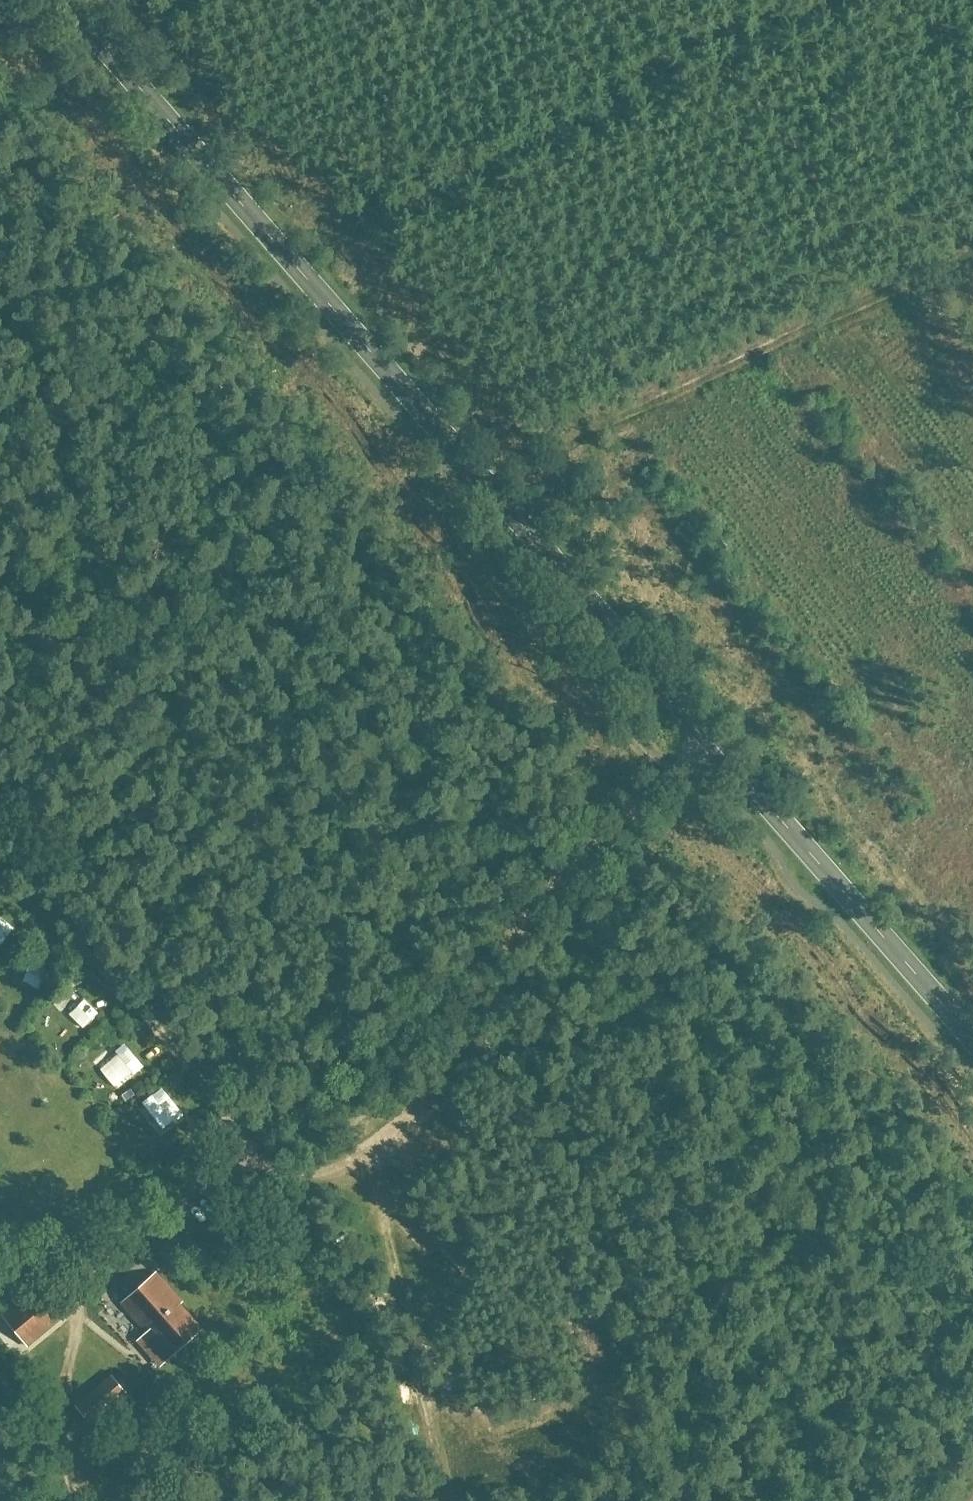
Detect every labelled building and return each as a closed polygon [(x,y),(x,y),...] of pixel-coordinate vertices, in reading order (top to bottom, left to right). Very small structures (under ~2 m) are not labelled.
[(150,1276),(113,1309),(162,1364),(199,1331),(150,1276)] [(0,1314),(0,1329),(19,1353),(57,1323),(31,1290),(0,1314)] [(102,1377),(70,1409),(89,1428),(121,1396),(102,1377)]
